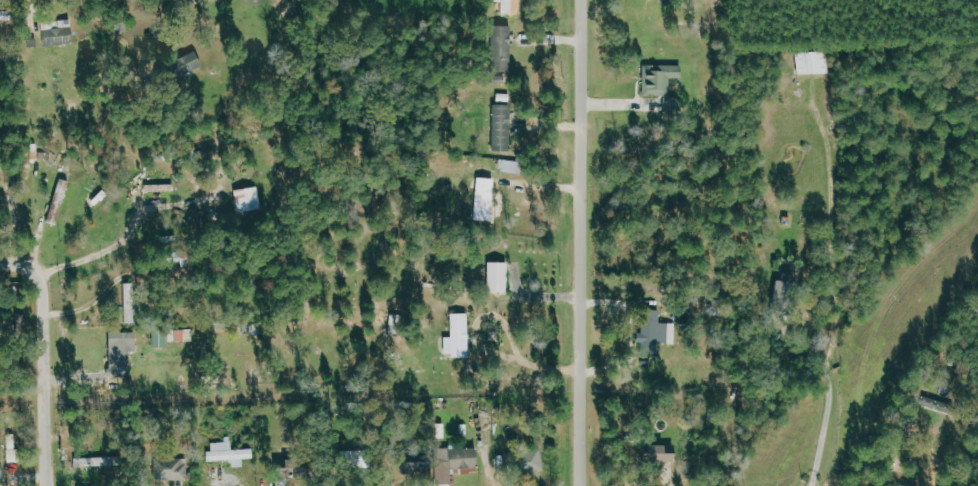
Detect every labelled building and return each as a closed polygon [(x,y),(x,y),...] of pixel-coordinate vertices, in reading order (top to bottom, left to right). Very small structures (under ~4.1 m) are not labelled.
[(502,14),(515,14),(515,0),(502,0),(502,14)] [(17,10),(0,10),(0,21),(17,21),(17,10)] [(77,45),(76,21),(45,22),(46,46),(77,45)] [(516,72),(514,27),(496,27),(498,73),(516,72)] [(206,67),(200,52),(171,64),(178,79),(206,67)] [(672,97),(673,78),(686,79),(686,67),(647,65),(646,96),(672,97)] [(513,152),(514,125),(515,125),(516,106),(495,105),(494,151),(513,152)] [(529,175),(531,163),(503,160),(501,172),(529,175)] [(51,224),(61,226),(69,181),(59,179),(51,224)] [(478,215),(497,216),(497,190),(498,190),(499,180),(479,179),(478,215)] [(264,211),(263,189),(239,190),(241,212),(264,211)] [(512,264),(492,263),(491,293),(512,294),(512,264)] [(798,283),(780,282),(779,304),(798,304),(798,283)] [(127,324),(138,324),(139,286),(128,286),(127,324)] [(675,344),(674,323),(665,324),(665,311),(645,312),(646,352),(664,351),(663,345),(675,344)] [(473,358),(472,314),(454,315),(455,338),(448,338),(448,359),(473,358)] [(404,335),(406,316),(393,316),(392,334),(404,335)] [(156,330),(157,349),(171,349),(170,330),(156,330)] [(134,352),(140,352),(140,334),(122,333),(122,354),(113,354),(113,367),(121,367),(121,377),(133,377),(134,352)] [(942,401),(916,395),(914,403),(940,409),(942,401)] [(211,462),(235,461),(235,468),(247,468),(246,460),(255,460),(255,450),(235,451),(234,437),(228,437),(228,443),(215,443),(215,452),(211,452),(211,462)] [(684,447),(649,446),(648,463),(683,464),(684,447)] [(10,450),(11,463),(23,462),(22,450),(10,450)] [(454,485),(454,472),(482,471),(482,450),(450,450),(450,460),(439,461),(439,485),(454,485)] [(349,451),(349,462),(372,463),(372,452),(349,451)] [(525,474),(547,472),(544,451),(523,453),(525,474)] [(190,481),(190,459),(162,459),(162,481),(190,481)] [(298,469),(298,461),(283,461),(283,469),(298,469)]
